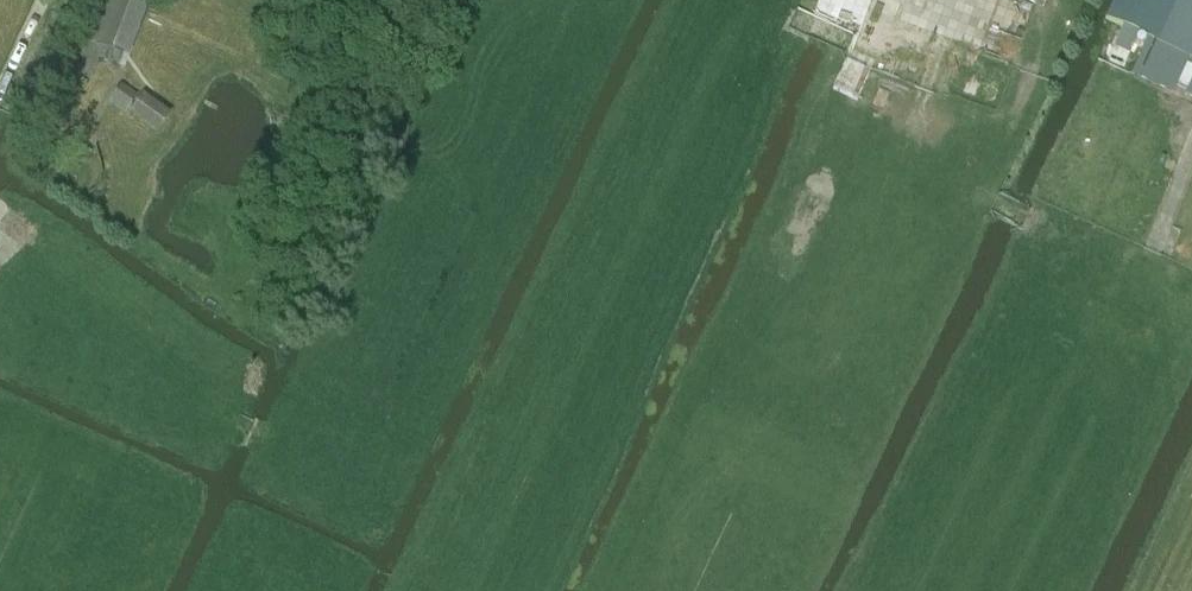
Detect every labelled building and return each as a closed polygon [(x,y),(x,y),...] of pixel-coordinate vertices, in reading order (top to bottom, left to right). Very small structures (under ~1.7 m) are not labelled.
[(150,0),(114,0),(98,46),(130,58),(150,0)] [(1106,20),(1124,28),(1108,61),(1121,67),(1122,64),(1124,65),(1129,56),(1127,55),(1138,36),(1191,61),(1191,0),(1115,0),(1106,20)] [(1178,82),(1188,87),(1191,78),(1191,66),(1186,63),(1178,82)] [(124,114),(138,96),(121,83),(108,102),(124,114)] [(171,113),(144,93),(130,112),(157,132),(171,113)]
